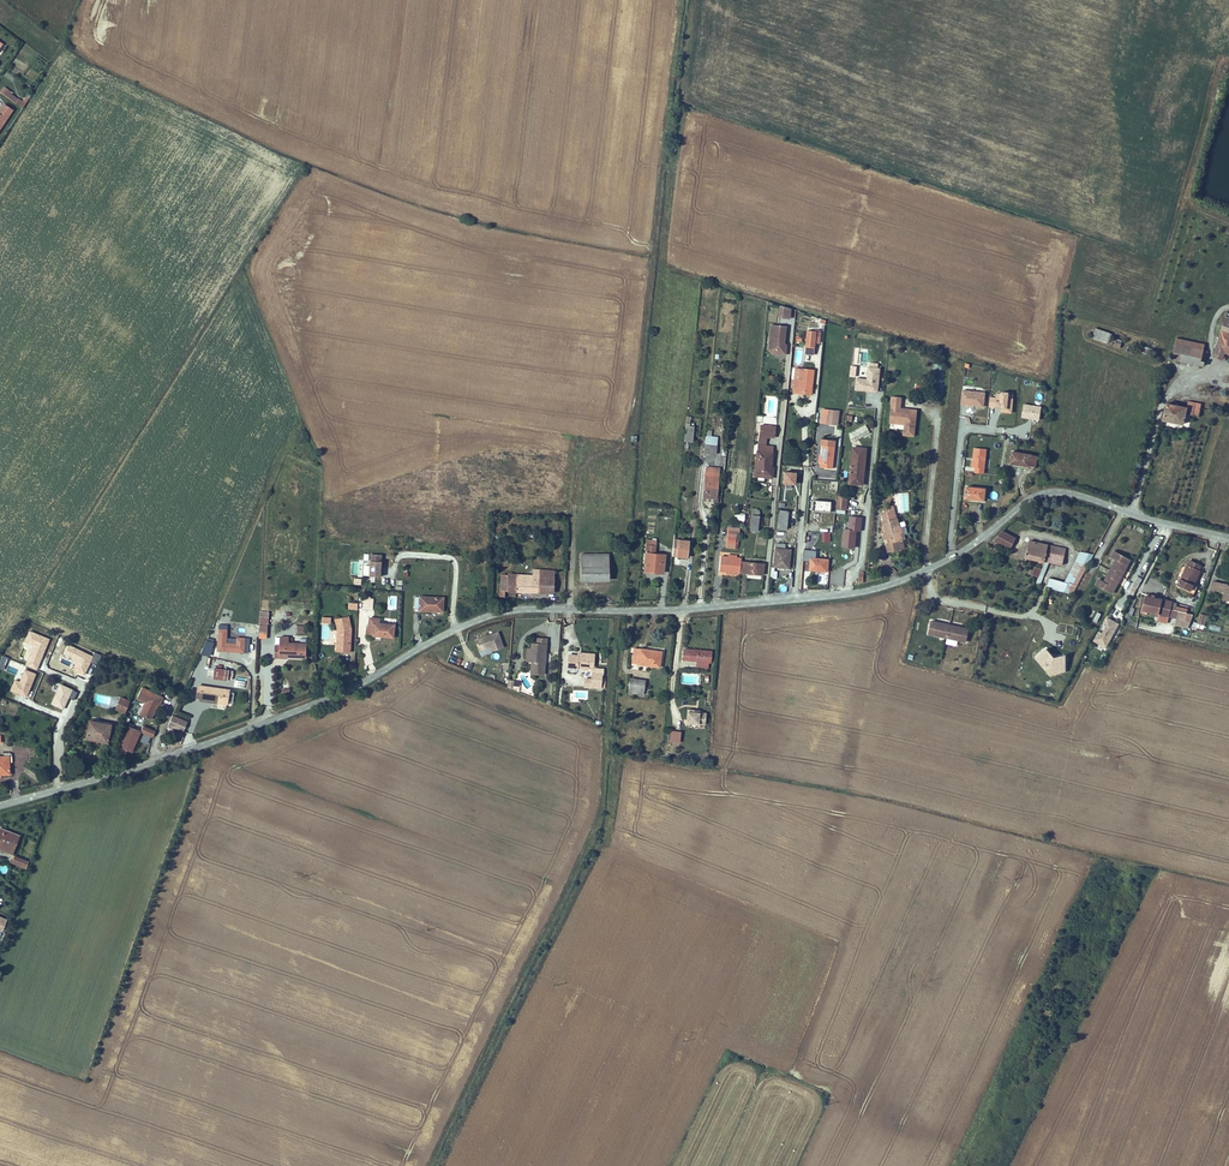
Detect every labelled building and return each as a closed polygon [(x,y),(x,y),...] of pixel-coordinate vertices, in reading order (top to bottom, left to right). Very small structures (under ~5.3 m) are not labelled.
[(24,108),(29,99),(26,97),(22,102),(11,94),(12,93),(4,88),(1,92),(12,100),(24,108)] [(13,109),(4,104),(0,112),(0,130),(13,109)] [(780,306),(779,318),(791,319),(792,310),(780,306)] [(1225,318),(1212,356),(1220,359),(1221,355),(1228,358),(1228,319),(1225,318)] [(787,327),(771,325),(768,350),(771,355),(786,356),(787,345),(785,343),(787,327)] [(1112,334),(1097,329),(1093,339),(1108,344),(1112,334)] [(815,334),(815,333),(807,332),(806,348),(814,349),(814,344),(815,334)] [(1119,348),(1122,341),(1116,338),(1113,346),(1119,348)] [(1176,345),(1202,349),(1203,343),(1178,338),(1176,345)] [(1199,363),(1202,349),(1176,345),(1175,344),(1173,355),(1170,354),(1169,358),(1199,363)] [(1150,356),(1152,349),(1143,346),(1141,353),(1150,356)] [(857,378),(855,390),(878,393),(881,369),(878,369),(878,365),(870,364),(870,368),(868,367),(867,380),(857,378)] [(809,382),(811,382),(812,370),(799,369),(798,380),(795,379),(793,393),(799,393),(799,391),(808,391),(809,382)] [(810,394),(811,382),(809,382),(808,391),(799,391),(799,393),(810,394)] [(985,393),(963,390),(962,405),(983,407),(985,393)] [(1012,413),(1013,399),(1009,399),(1009,394),(1001,393),(1001,394),(997,394),(997,398),(991,398),(990,408),(1002,408),(1002,413),(1012,413)] [(902,398),(892,397),(889,424),(904,426),(903,437),(915,437),(917,410),(901,409),(902,398)] [(1199,411),(1200,407),(1188,405),(1167,402),(1166,402),(1164,412),(1162,421),(1183,424),(1185,411),(1197,413),(1199,411)] [(1042,407),(1024,404),(1022,418),(1040,420),(1042,407)] [(840,411),(822,409),(821,424),(839,425),(840,411)] [(684,441),(693,442),(694,426),(690,426),(691,417),(686,417),(685,431),(684,441)] [(774,436),(775,426),(760,425),(759,440),(765,440),(766,440),(766,436),(774,436)] [(711,431),(706,431),(704,455),(709,455),(709,453),(716,453),(718,438),(711,437),(711,431)] [(833,469),(836,441),(821,439),(820,446),(823,446),(822,455),(820,455),(819,463),(821,463),(820,468),(833,469)] [(863,485),(864,480),(866,447),(854,446),(850,479),(850,484),(863,485)] [(771,469),(772,449),(764,448),(757,447),(755,475),(771,476),(771,469)] [(987,450),(974,448),(972,467),(975,467),(975,472),(984,473),(987,450)] [(1012,452),(1010,465),(1029,469),(1030,467),(1035,468),(1037,456),(1032,455),(1012,452)] [(716,501),(719,468),(707,467),(704,500),(716,501)] [(771,476),(755,475),(753,475),(753,478),(772,479),(773,469),(771,469),(771,476)] [(796,473),(783,473),(783,485),(796,486),(796,473)] [(987,489),(966,487),(965,500),(985,502),(987,489)] [(848,497),(838,496),(837,509),(847,509),(848,497)] [(833,502),(816,501),(815,511),(832,512),(833,502)] [(778,529),(787,530),(789,512),(784,512),(784,503),(781,502),(778,529)] [(900,528),(898,519),(897,510),(896,506),(883,509),(883,513),(885,522),(889,544),(886,545),(887,554),(905,550),(902,537),(905,536),(904,528),(900,528)] [(676,517),(676,509),(666,508),(666,516),(676,517)] [(744,521),(744,513),(735,513),(734,520),(744,521)] [(848,530),(844,530),(842,547),(855,548),(856,532),(861,532),(862,518),(849,517),(848,530)] [(740,528),(729,527),(727,548),(738,549),(740,528)] [(1011,550),(1018,541),(1003,532),(994,541),(1011,550)] [(831,533),(823,533),(823,542),(831,542),(831,533)] [(686,541),(673,540),(671,556),(685,557),(686,541)] [(663,573),(663,569),(664,555),(656,555),(656,546),(657,541),(647,541),(647,546),(645,572),(651,572),(663,573)] [(1045,553),(1047,545),(1029,541),(1025,558),(1043,562),(1045,553)] [(788,569),(790,551),(784,550),(784,546),(776,544),(774,568),(788,569)] [(1065,558),(1067,549),(1047,545),(1045,553),(1065,558)] [(829,561),(816,560),(817,551),(813,551),(806,550),(804,562),(812,562),(811,570),(828,572),(829,561)] [(1131,560),(1115,551),(1112,556),(1118,560),(1115,567),(1113,566),(1108,575),(1110,576),(1106,582),(1100,579),(1097,584),(1113,593),(1131,560)] [(1071,594),(1092,555),(1080,552),(1064,581),(1048,578),(1046,588),(1071,594)] [(1063,566),(1065,558),(1045,553),(1043,562),(1048,563),(1063,566)] [(580,554),(581,582),(609,581),(608,554),(580,554)] [(380,556),(378,556),(370,555),(369,577),(379,577),(380,556)] [(735,575),(735,573),(740,573),(740,574),(762,576),(763,565),(741,563),(741,559),(736,559),(736,556),(729,556),(729,558),(721,558),(720,571),(728,572),(727,574),(735,575)] [(1188,589),(1191,584),(1202,566),(1191,560),(1177,583),(1188,589)] [(1038,585),(1048,563),(1043,562),(1039,572),(1035,579),(1033,584),(1038,585)] [(1097,570),(1106,574),(1109,569),(1099,565),(1097,570)] [(501,592),(548,592),(549,570),(526,569),(526,573),(495,573),(494,595),(501,596),(501,592)] [(1035,579),(1039,572),(1034,570),(1031,577),(1035,579)] [(1212,590),(1224,593),(1222,600),(1228,602),(1228,587),(1228,586),(1228,585),(1213,582),(1212,590)] [(1198,587),(1191,584),(1188,589),(1187,592),(1193,596),(1198,587)] [(422,610),(444,611),(444,598),(416,596),(416,606),(422,607),(422,610)] [(1174,618),(1177,618),(1176,625),(1189,628),(1194,614),(1187,612),(1176,610),(1171,609),(1173,602),(1146,596),(1143,611),(1170,617),(1174,618)] [(365,599),(364,599),(363,609),(372,609),(373,599),(370,599),(370,597),(365,597),(365,599)] [(268,612),(260,612),(259,625),(266,625),(268,626),(268,612)] [(1205,625),(1207,616),(1202,614),(1199,624),(1205,625)] [(337,631),(336,643),(336,652),(339,653),(349,653),(351,629),(348,617),(335,620),(337,631)] [(379,619),(368,618),(368,628),(366,628),(365,634),(367,634),(367,636),(394,638),(395,625),(379,624),(379,619)] [(1106,648),(1119,624),(1107,618),(1101,629),(1104,630),(1102,634),(1099,632),(1094,641),(1106,648)] [(936,622),(930,621),(927,633),(946,637),(948,624),(943,623),(943,625),(935,623),(936,622)] [(954,625),(948,624),(946,637),(964,641),(967,628),(961,627),(961,628),(954,627),(954,625)] [(228,630),(219,630),(217,651),(245,653),(246,638),(236,638),(236,644),(227,644),(228,630)] [(498,633),(475,641),(479,650),(489,646),(491,652),(503,647),(498,633)] [(286,655),(286,658),(305,658),(305,639),(300,639),(300,644),(292,643),(292,639),(287,639),(287,638),(279,637),(279,646),(279,655),(286,655)] [(545,650),(546,645),(534,644),(530,644),(530,647),(529,660),(531,660),(529,672),(543,674),(544,664),(545,650)] [(286,659),(286,658),(286,655),(279,655),(279,646),(275,646),(275,659),(286,659)] [(660,666),(662,652),(635,649),(633,662),(660,666)] [(1066,656),(1054,659),(1046,649),(1035,659),(1050,676),(1065,672),(1066,656)] [(697,661),(709,662),(710,662),(712,652),(684,650),(683,660),(697,661)] [(568,655),(567,668),(584,670),(584,676),(591,676),(591,679),(584,679),(584,688),(601,689),(601,688),(604,688),(605,679),(603,679),(603,669),(594,668),(595,654),(577,653),(577,655),(568,655)] [(3,656),(0,665),(0,667),(4,669),(9,658),(3,656)] [(234,671),(215,668),(213,679),(228,681),(229,678),(233,679),(234,671)] [(27,698),(36,674),(26,670),(21,683),(15,681),(11,691),(27,698)] [(645,681),(629,678),(627,693),(643,695),(645,681)] [(512,689),(518,691),(519,682),(509,681),(508,688),(512,689)] [(78,693),(61,685),(52,704),(63,709),(69,698),(74,701),(78,693)] [(229,690),(197,685),(195,698),(199,699),(199,701),(227,705),(229,690)] [(151,719),(157,708),(158,704),(160,705),(164,697),(142,687),(137,698),(146,702),(143,708),(140,706),(138,713),(143,715),(151,719)] [(119,711),(125,713),(130,701),(127,699),(121,697),(116,709),(119,711)] [(700,711),(687,710),(686,727),(704,728),(705,714),(700,713),(700,711)] [(184,734),(188,723),(172,715),(167,726),(184,734)] [(86,739),(108,743),(111,726),(89,721),(86,739)] [(155,731),(143,726),(141,732),(153,738),(155,731)] [(130,728),(120,748),(131,753),(141,733),(130,728)] [(680,732),(671,731),(670,742),(679,743),(680,732)] [(8,762),(11,762),(11,754),(9,752),(3,753),(3,756),(0,757),(0,775),(10,774),(8,762)] [(20,836),(0,828),(0,850),(13,855),(20,836)] [(25,869),(28,861),(15,856),(12,863),(25,869)]
